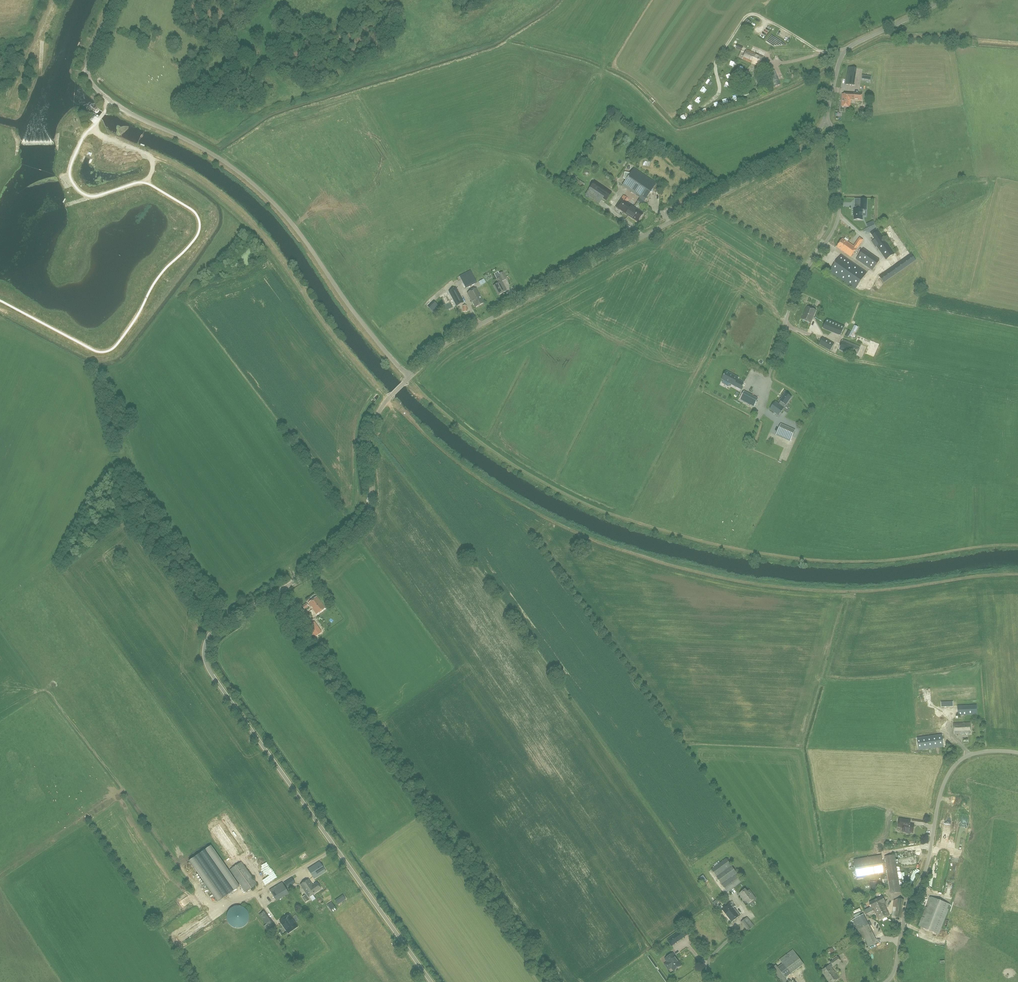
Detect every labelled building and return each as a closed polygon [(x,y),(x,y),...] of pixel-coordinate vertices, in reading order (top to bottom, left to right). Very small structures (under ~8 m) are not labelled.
[(746,29),(752,23),(747,19),(742,26),(746,29)] [(742,59),(751,63),(752,63),(756,54),(754,53),(746,50),(742,59)] [(763,57),(756,54),(752,63),(751,63),(759,66),(763,57)] [(854,86),(857,68),(849,67),(846,84),(854,86)] [(772,88),(775,87),(780,85),(775,70),(769,73),(773,82),(770,83),(772,88)] [(851,100),(851,95),(842,94),(842,107),(850,107),(851,100)] [(626,180),(622,186),(644,201),(650,192),(652,193),(653,189),(656,184),(634,168),(630,173),(624,173),(623,178),(626,180)] [(581,190),(585,184),(577,178),(578,177),(571,172),(566,179),(581,190)] [(606,201),(612,192),(594,181),(585,194),(599,203),(602,199),(606,201)] [(616,207),(627,214),(632,206),(626,202),(628,199),(624,196),(616,207)] [(866,210),(867,205),(861,204),(860,210),(854,210),(854,213),(854,220),(862,220),(863,210),(866,210)] [(643,214),(632,206),(627,214),(637,222),(643,214)] [(878,231),(872,235),(875,239),(872,241),(876,247),(877,246),(886,259),(894,254),(885,241),(878,231)] [(851,257),(863,240),(860,237),(853,246),(842,239),(837,247),(851,257)] [(873,271),(880,260),(864,249),(856,259),(873,271)] [(855,289),(867,273),(841,255),(830,271),(855,289)] [(466,288),(477,283),(471,270),(460,276),(466,288)] [(499,295),(506,291),(502,282),(502,281),(500,278),(496,279),(498,283),(494,286),(499,295)] [(457,306),(464,302),(456,287),(449,291),(457,306)] [(475,307),(484,303),(480,296),(481,296),(477,288),(467,293),(471,301),(472,301),(475,307)] [(434,299),(429,306),(432,309),(438,302),(434,299)] [(811,323),(816,310),(807,307),(802,319),(811,323)] [(841,336),(845,326),(827,319),(823,329),(841,336)] [(853,338),(858,327),(854,325),(849,336),(853,338)] [(830,350),(834,344),(826,339),(825,340),(823,338),(820,343),(822,345),(830,350)] [(856,357),(861,347),(843,340),(839,350),(856,357)] [(724,381),(730,384),(731,383),(731,384),(741,389),(744,383),(737,380),(738,378),(731,374),(730,376),(726,373),(725,375),(724,376),(725,376),(723,379),(724,380),(724,381)] [(785,391),(781,396),(782,397),(781,398),(782,399),(780,401),(781,402),(779,404),(775,402),(770,409),(774,412),(776,409),(781,412),(784,408),(786,405),(791,398),(789,396),(790,395),(785,391)] [(751,397),(744,393),(740,399),(754,407),(756,403),(749,400),(751,397)] [(791,442),(795,430),(781,424),(779,429),(776,435),(791,442)] [(317,614),(326,608),(317,596),(308,603),(317,614)] [(314,622),(307,627),(315,637),(322,633),(314,622)] [(958,716),(977,715),(977,705),(958,706),(958,716)] [(944,714),(934,724),(939,729),(949,718),(944,714)] [(954,734),(971,734),(970,722),(953,723),(954,734)] [(919,750),(944,747),(942,734),(917,738),(919,750)] [(903,827),(903,831),(907,832),(907,831),(913,832),(914,825),(910,824),(910,821),(900,819),(898,826),(903,827)] [(218,902),(239,887),(240,886),(211,846),(189,861),(218,902)] [(854,859),(854,862),(857,878),(885,874),(882,855),(854,859)] [(885,856),(889,881),(891,893),(901,892),(894,855),(885,856)] [(711,869),(717,877),(731,866),(726,859),(711,869)] [(314,879),(326,871),(319,861),(308,869),(314,879)] [(246,892),(257,884),(241,862),(230,869),(246,892)] [(717,877),(728,892),(743,881),(731,866),(717,877)] [(292,885),(295,883),(292,877),(284,882),(288,889),(293,886),(292,885)] [(308,897),(321,889),(317,882),(313,885),(309,879),(300,885),(308,897)] [(880,889),(878,881),(871,882),(873,890),(880,889)] [(284,897),(289,894),(282,882),(270,890),(274,898),(276,901),(284,896),(284,897)] [(744,900),(746,899),(749,903),(754,899),(752,896),(753,896),(749,890),(747,892),(745,890),(740,893),(744,900)] [(338,905),(346,899),(343,895),(335,900),(338,905)] [(865,911),(866,912),(867,914),(873,910),(873,909),(872,908),(874,908),(874,909),(884,904),(886,903),(882,896),(869,902),(872,907),(866,910),(866,911),(865,911)] [(939,934),(950,904),(930,896),(919,926),(939,934)] [(892,912),(893,912),(896,913),(895,917),(901,917),(903,899),(898,898),(894,900),(892,912)] [(333,912),(337,909),(331,902),(327,905),(333,912)] [(732,922),(740,915),(734,907),(735,906),(733,904),(732,904),(730,902),(722,908),(732,922)] [(889,914),(884,904),(874,909),(879,919),(889,914)] [(249,920),(249,918),(249,916),(249,913),(248,911),(246,909),(245,908),(243,907),(240,906),(238,906),(236,906),(234,906),(232,908),(230,909),(228,911),(227,913),(227,915),(226,917),(227,920),(228,922),(229,924),(230,925),(232,927),(234,928),(236,928),(239,928),(241,928),(243,927),(245,926),(247,924),(248,922),(249,920)] [(174,930),(194,916),(193,915),(198,911),(195,907),(170,925),(174,930)] [(269,933),(276,927),(265,911),(259,915),(266,924),(264,926),(269,933)] [(869,926),(864,914),(852,920),(858,931),(869,926)] [(298,927),(289,915),(280,921),(288,933),(298,927)] [(748,931),(754,926),(747,917),(741,922),(748,931)] [(684,937),(680,932),(668,941),(672,946),(684,937)] [(791,974),(804,964),(793,949),(780,959),(791,974)] [(672,968),(674,971),(681,965),(673,953),(665,959),(668,962),(665,964),(669,970),(672,968)] [(841,961),(838,956),(830,962),(832,963),(821,970),(829,981),(834,981),(839,978),(831,967),(833,965),(834,966),(841,961)] [(782,981),(783,981),(787,979),(776,965),(771,969),(782,981)]
